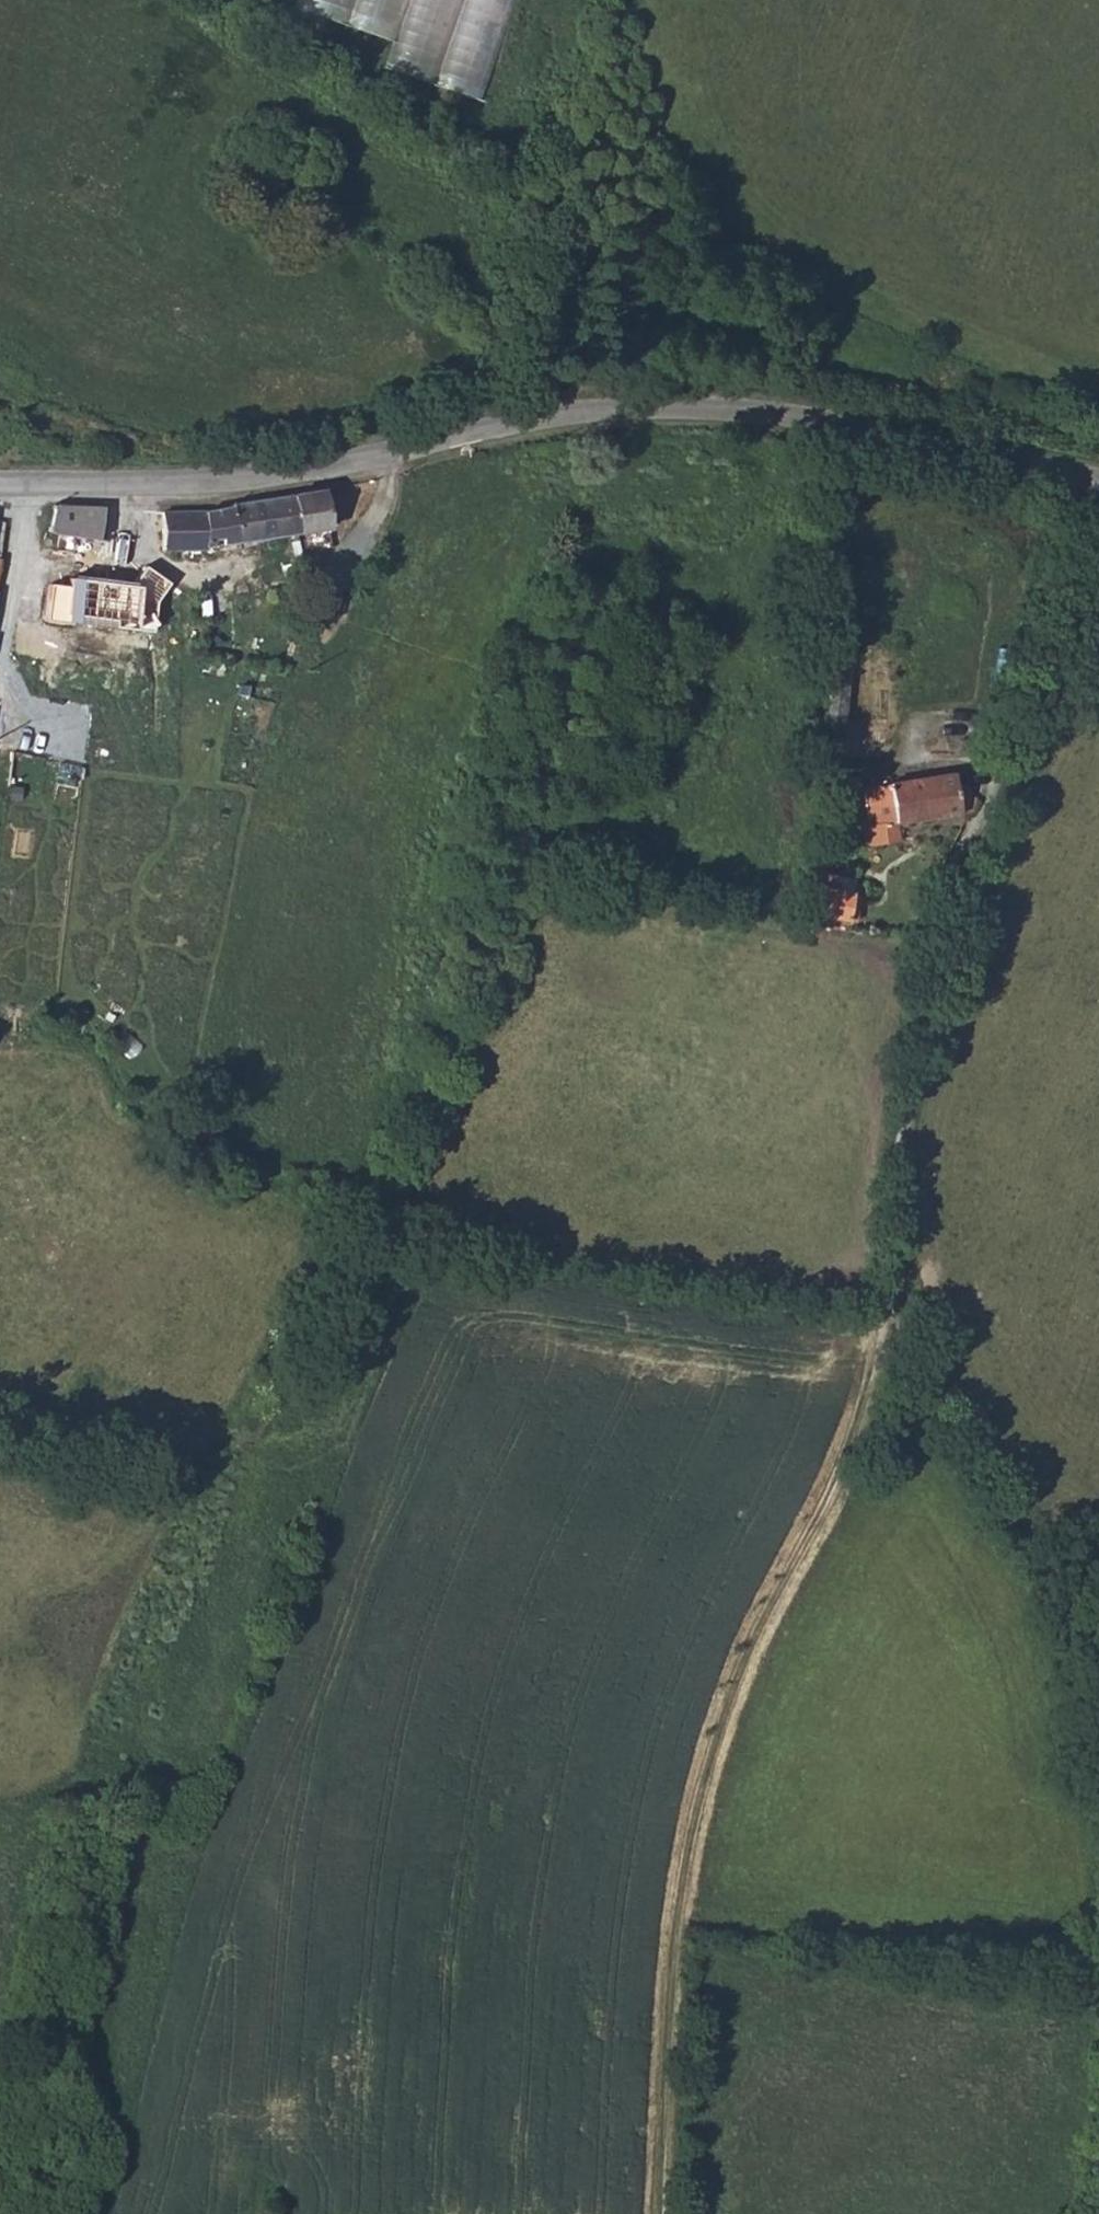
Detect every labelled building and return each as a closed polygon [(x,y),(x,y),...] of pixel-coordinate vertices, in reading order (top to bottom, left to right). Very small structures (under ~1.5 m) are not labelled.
[(306,11),(396,37),(387,68),(493,99),(522,0),(309,0),(306,11)] [(293,493),(297,532),(329,527),(324,488),(293,493)] [(203,508),(206,545),(297,532),(293,493),(229,501),(229,505),(203,508)] [(53,554),(99,560),(103,532),(96,532),(101,505),(54,502),(47,528),(56,530),(53,554)] [(103,532),(99,560),(157,567),(163,548),(161,509),(101,505),(96,532),(103,532)] [(203,508),(161,509),(163,548),(206,550),(206,545),(203,508)] [(83,625),(173,635),(175,606),(115,599),(117,586),(95,583),(92,606),(85,605),(83,625)] [(822,719),(843,721),(847,662),(825,661),(822,719)] [(863,824),(867,846),(899,840),(896,823),(973,809),(978,796),(972,794),(968,786),(963,783),(955,783),(952,771),(864,787),(870,823),(863,824)] [(816,913),(851,918),(854,894),(819,890),(816,913)]
